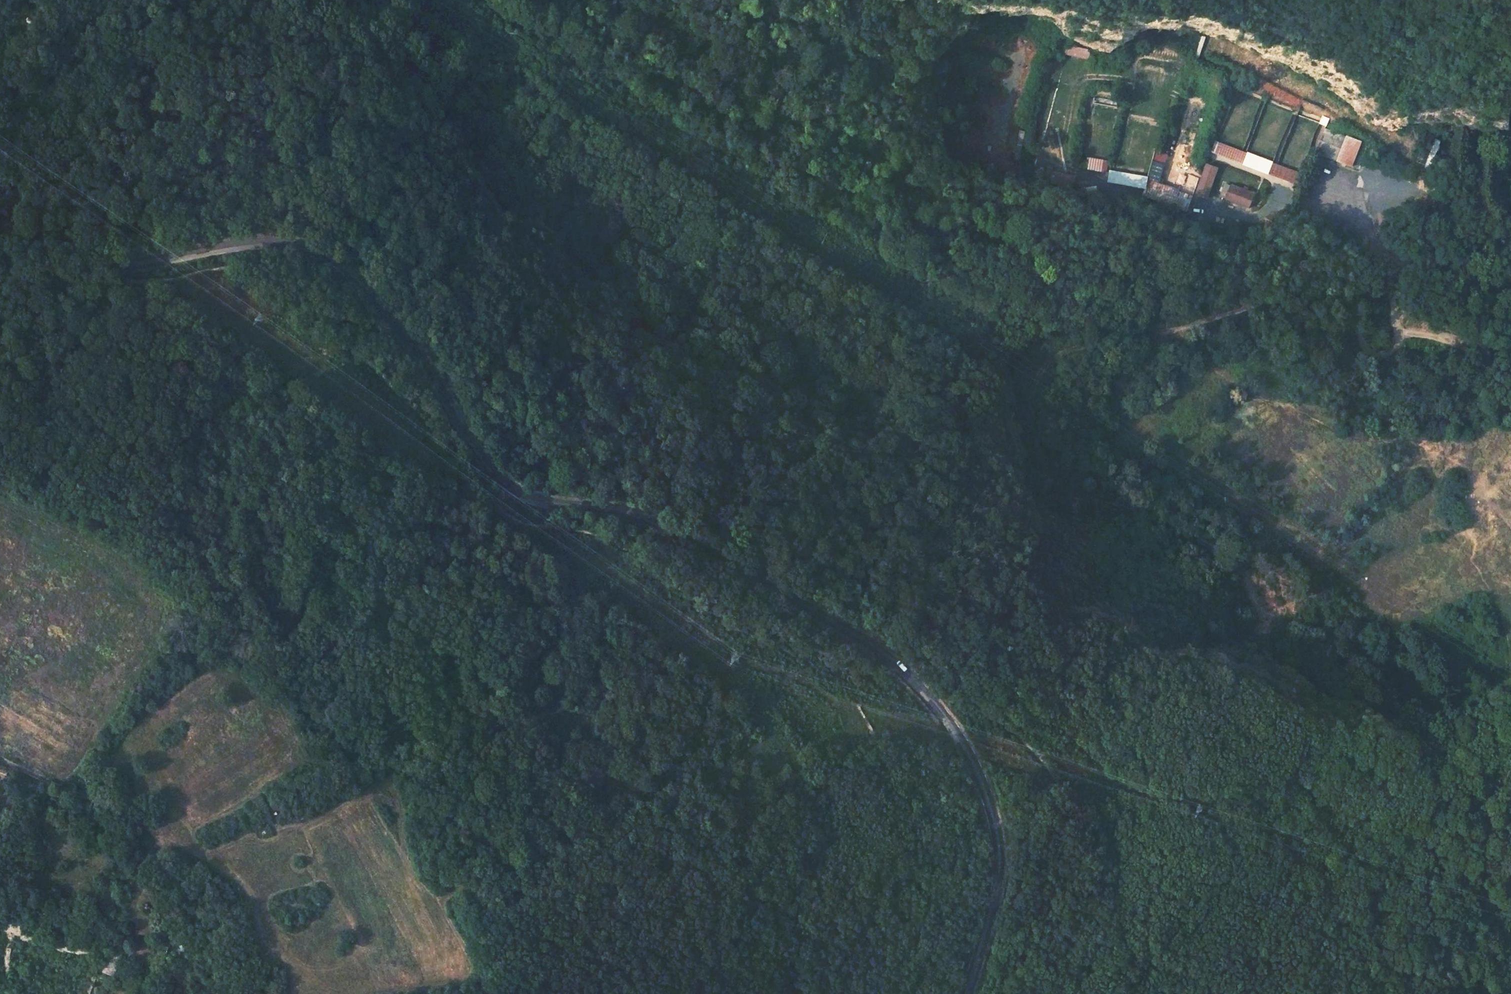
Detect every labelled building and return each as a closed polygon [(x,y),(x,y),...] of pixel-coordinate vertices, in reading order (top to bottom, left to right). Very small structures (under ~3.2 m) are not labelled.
[(1094,60),(1096,51),(1070,46),(1069,55),(1094,60)] [(1375,147),(1360,140),(1350,165),(1365,171),(1375,147)] [(1289,166),(1234,146),(1227,164),(1283,185),(1289,166)] [(1113,165),(1088,162),(1086,175),(1111,178),(1113,165)] [(1204,162),(1193,193),(1206,198),(1216,167),(1204,162)] [(1075,190),(1077,176),(1031,167),(1029,181),(1075,190)] [(1230,171),(1220,168),(1210,195),(1220,198),(1230,171)] [(1155,193),(1157,181),(1120,175),(1118,186),(1155,193)] [(1197,214),(1203,198),(1162,183),(1156,199),(1197,214)] [(1259,210),(1264,196),(1240,187),(1235,200),(1259,210)] [(121,950),(110,946),(104,970),(116,973),(121,950)]
